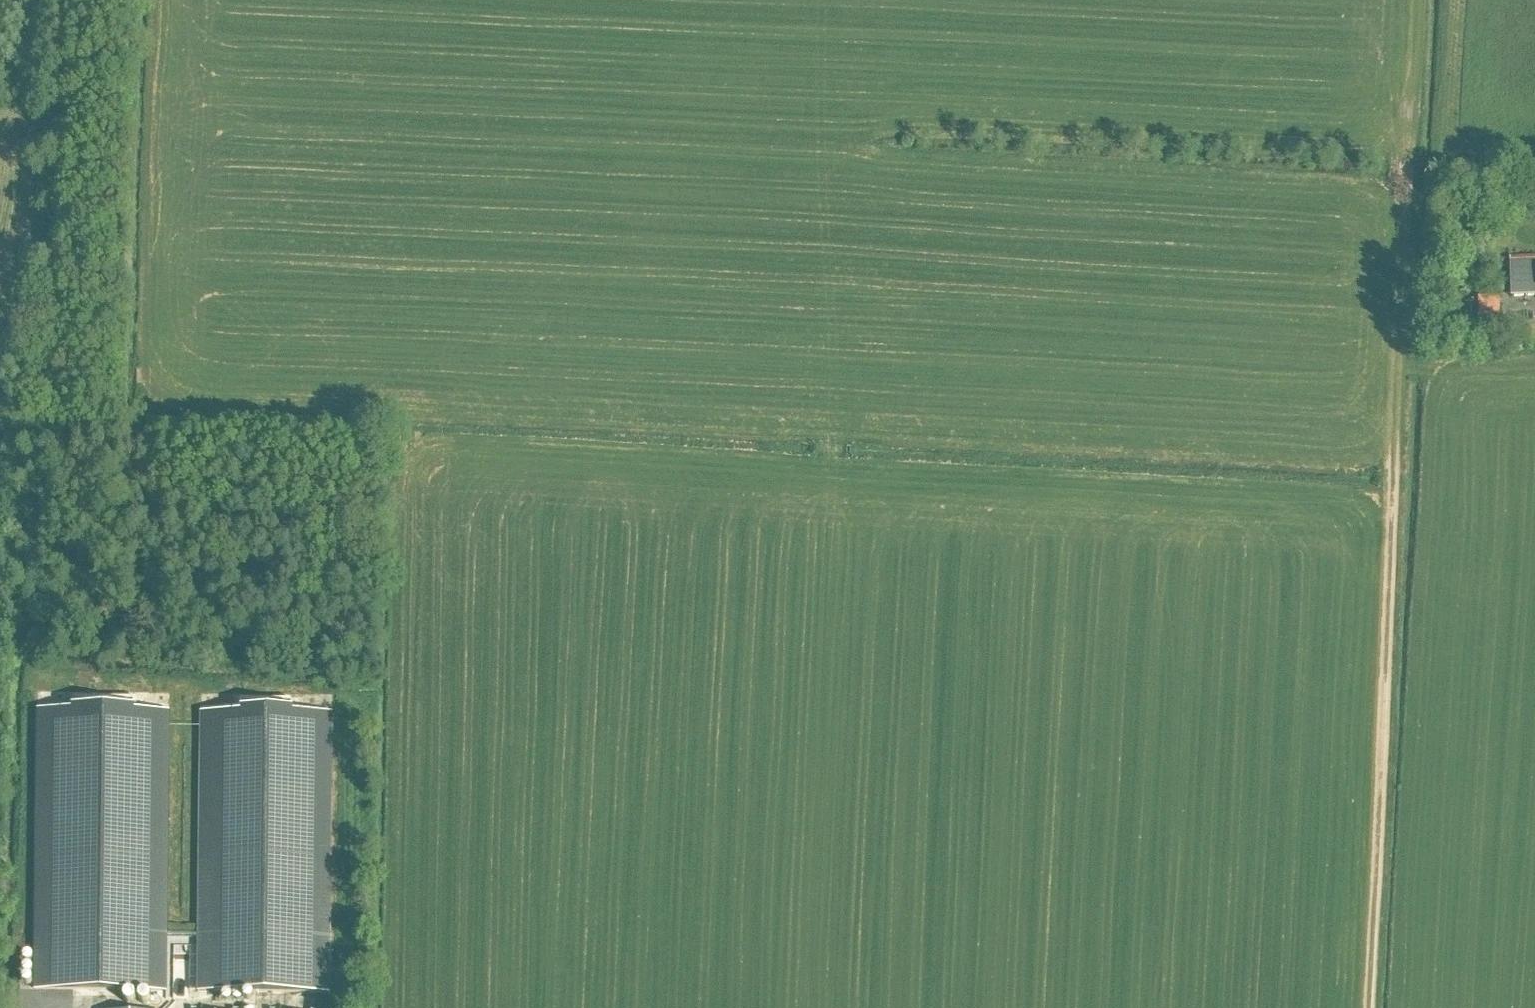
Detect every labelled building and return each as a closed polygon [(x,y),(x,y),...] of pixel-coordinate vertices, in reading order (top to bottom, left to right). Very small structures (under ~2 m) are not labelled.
[(1524,259),(1524,261),(1509,261),(1510,297),(1534,297),(1534,258),(1524,259)] [(1499,297),(1477,298),(1478,319),(1499,318),(1499,297)] [(205,707),(203,987),(335,988),(337,709),(205,707)] [(179,986),(181,710),(52,709),(49,985),(179,986)]
